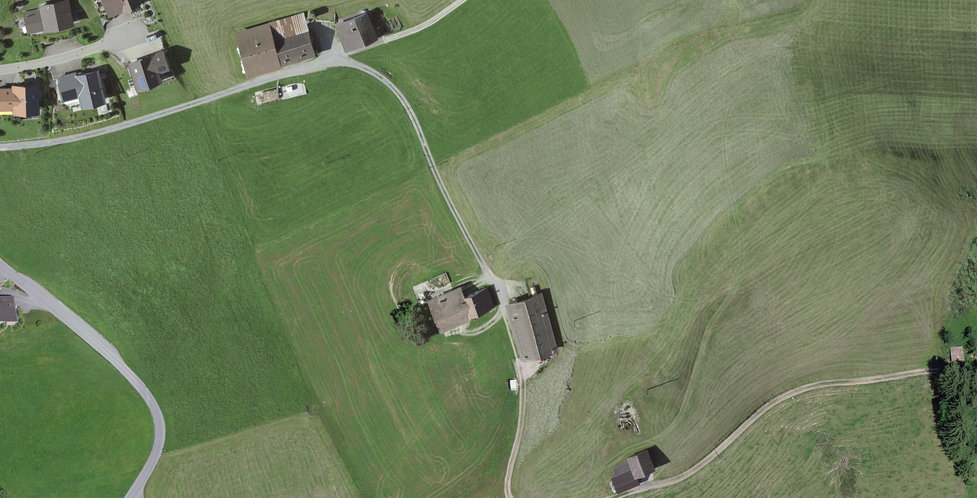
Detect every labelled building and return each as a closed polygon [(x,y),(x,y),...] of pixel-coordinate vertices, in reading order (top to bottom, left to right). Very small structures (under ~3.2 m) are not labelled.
[(110,17),(140,5),(138,0),(103,0),(110,17)] [(26,15),(31,34),(75,25),(69,1),(39,7),(40,12),(26,15)] [(304,9),(236,29),(250,74),(317,54),(304,9)] [(367,9),(337,22),(347,47),(378,35),(367,9)] [(167,52),(131,64),(140,91),(164,83),(161,73),(173,69),(167,52)] [(85,109),(109,102),(100,70),(78,76),(77,72),(59,77),(66,102),(82,98),(85,109)] [(0,88),(0,96),(1,108),(16,107),(17,111),(40,110),(39,83),(16,84),(16,88),(0,88)] [(463,288),(431,299),(442,331),(473,320),(471,316),(495,307),(488,288),(466,296),(463,288)] [(508,302),(523,358),(559,348),(544,293),(508,302)] [(19,326),(15,300),(0,302),(0,329),(19,326)] [(637,468),(619,475),(625,491),(646,482),(642,474),(662,466),(654,446),(632,455),(637,468)]
